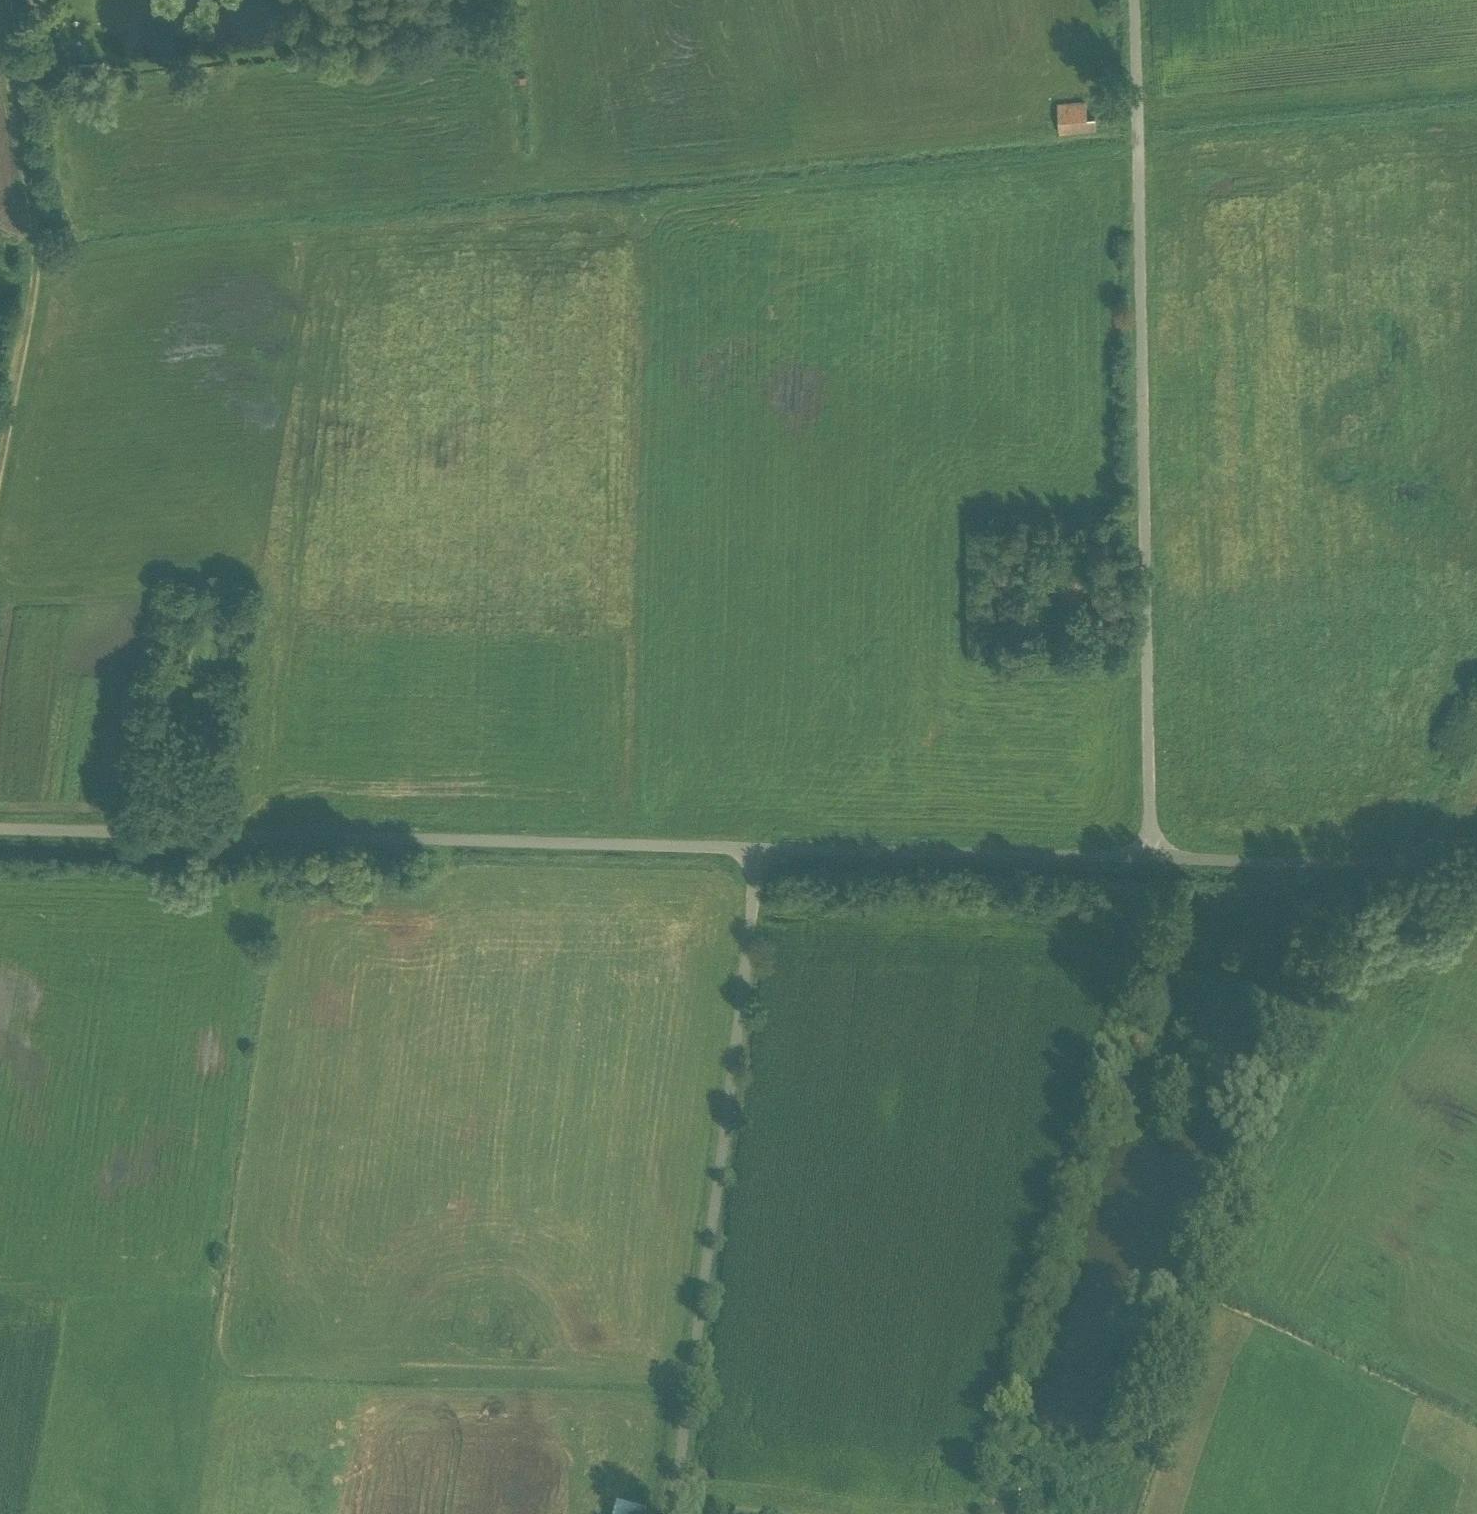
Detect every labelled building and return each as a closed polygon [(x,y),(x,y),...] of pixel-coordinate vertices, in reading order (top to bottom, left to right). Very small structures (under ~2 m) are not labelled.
[(1088,104),(1062,107),(1066,140),(1092,136),(1088,104)]
